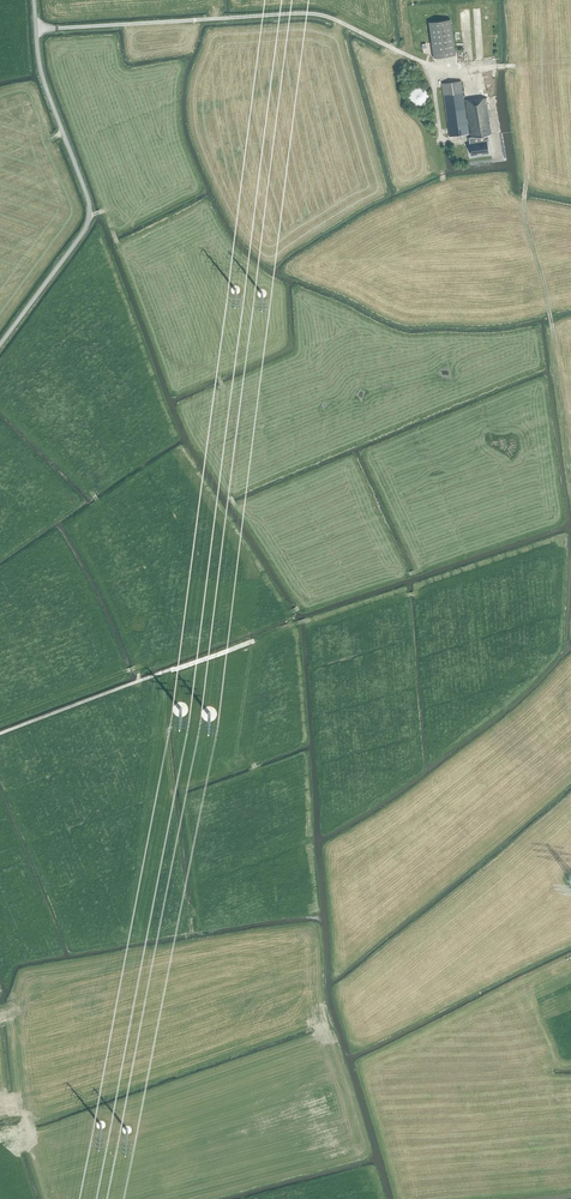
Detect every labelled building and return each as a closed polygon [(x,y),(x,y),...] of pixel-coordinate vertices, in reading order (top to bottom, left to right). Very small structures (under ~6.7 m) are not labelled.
[(456,54),(451,19),(428,22),(433,58),(456,54)] [(484,92),(484,94),(484,98),(465,100),(467,119),(466,119),(461,81),(442,83),(449,137),(468,134),(467,123),(468,122),(470,137),(471,141),(477,141),(477,144),(478,149),(484,148),(484,152),(494,151),(492,139),(491,139),(490,135),(492,135),(486,97),(491,97),(490,91),(484,92)] [(427,99),(430,96),(427,92),(425,93),(421,87),(415,91),(417,93),(413,96),(420,107),(428,102),(427,99)]
